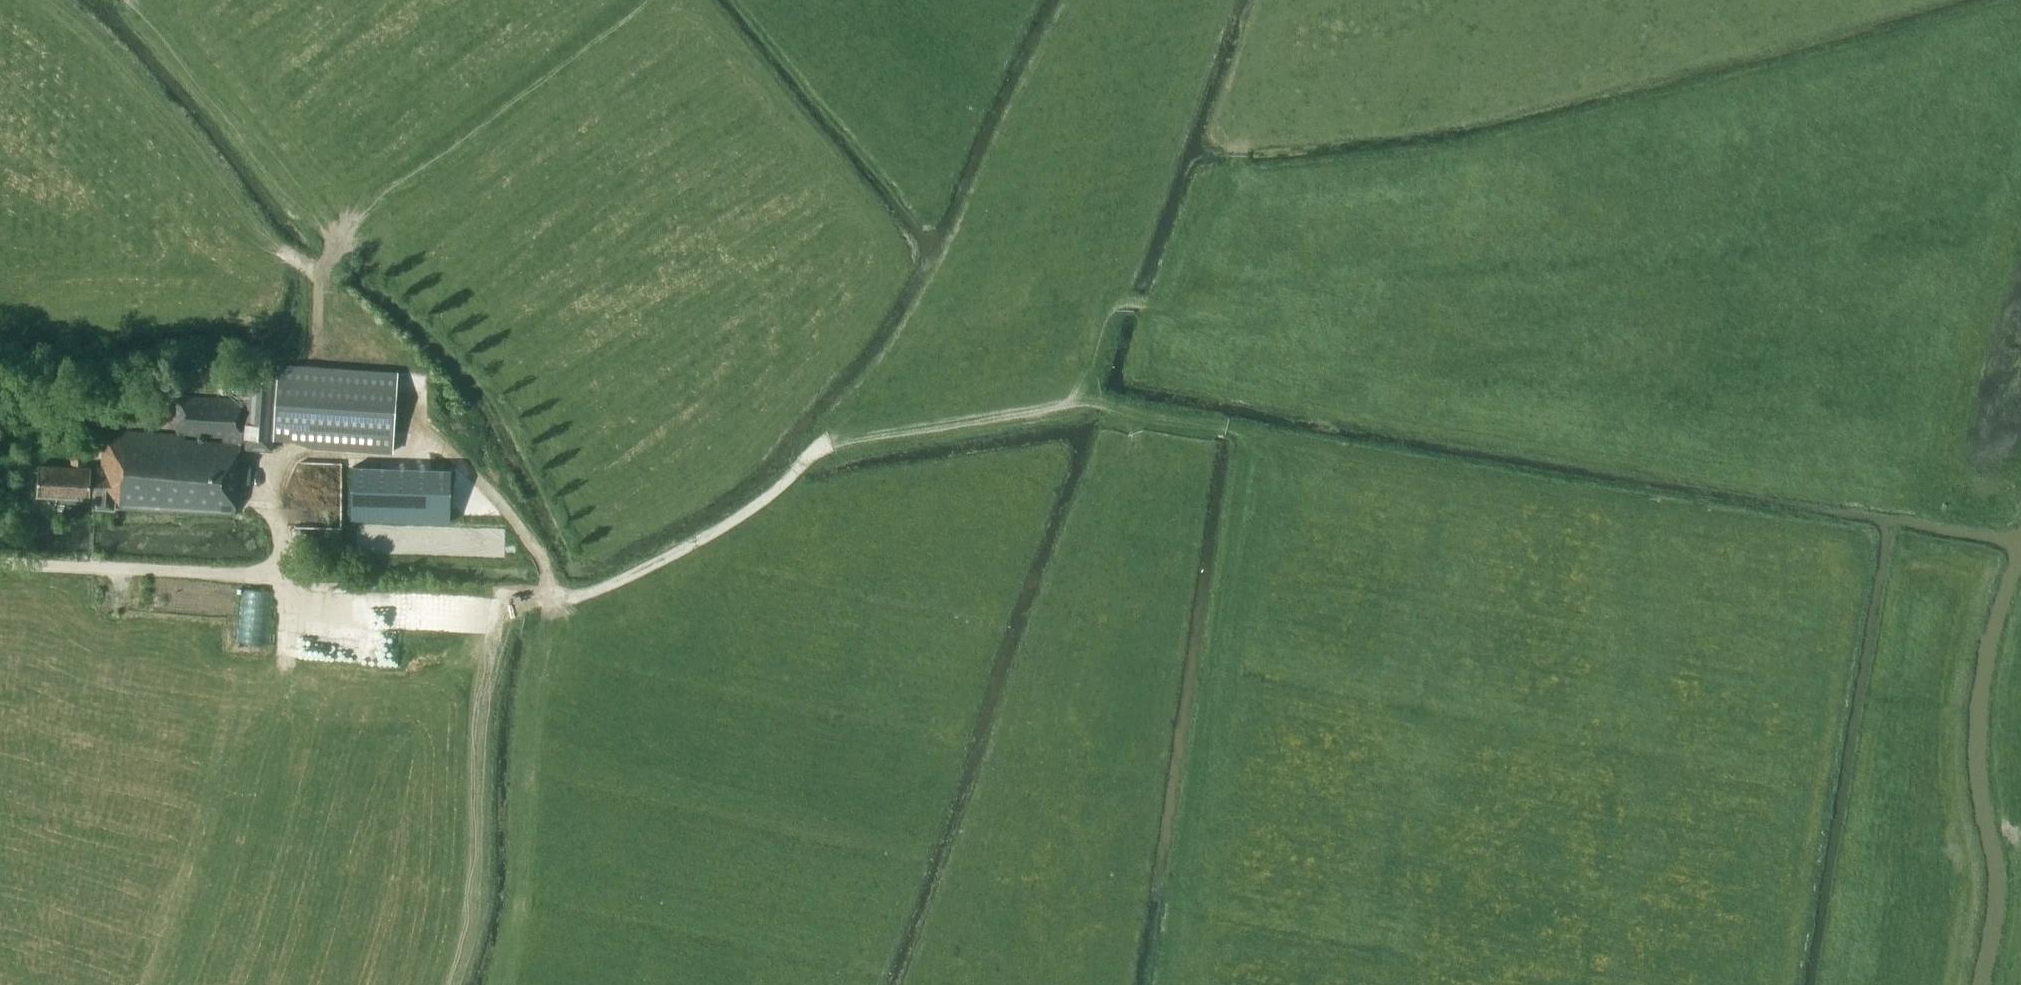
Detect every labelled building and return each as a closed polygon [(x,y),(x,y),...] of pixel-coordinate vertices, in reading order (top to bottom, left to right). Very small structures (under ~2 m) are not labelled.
[(400,374),(280,366),(276,426),(396,434),(400,374)] [(234,514),(242,400),(180,395),(177,436),(121,432),(121,436),(103,434),(101,468),(85,467),(86,450),(83,450),(83,447),(75,446),(75,449),(72,449),(71,466),(39,464),(37,494),(98,498),(97,506),(115,507),(115,506),(234,514)] [(451,469),(352,466),(350,518),(450,521),(451,469)] [(321,507),(320,523),(345,523),(345,508),(321,507)]
